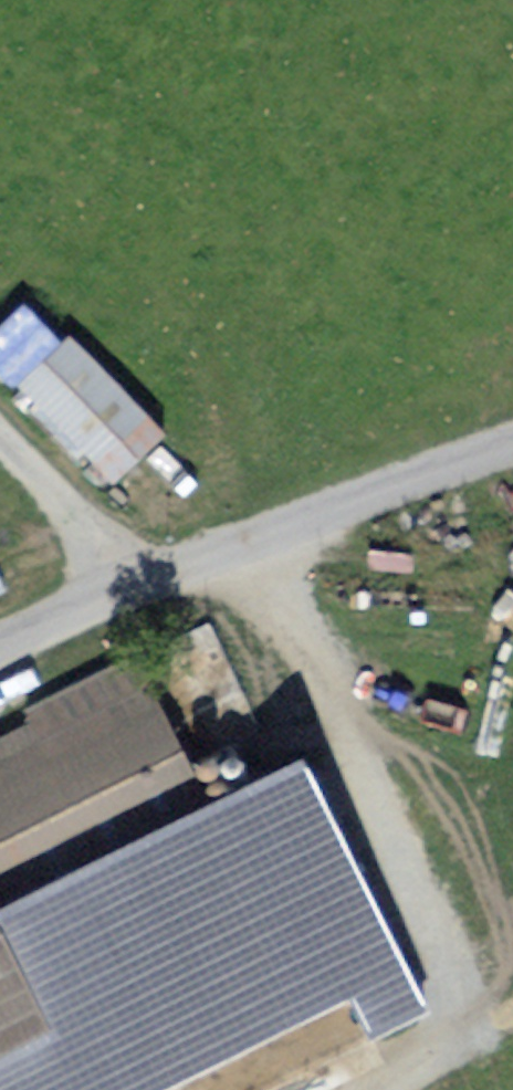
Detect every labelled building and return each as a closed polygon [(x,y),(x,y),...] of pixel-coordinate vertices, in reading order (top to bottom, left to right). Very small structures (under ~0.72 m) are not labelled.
[(153,432),(69,344),(30,381),(115,469),(153,432)] [(359,991),(377,1026),(417,1007),(302,770),(207,816),(134,665),(37,712),(43,725),(0,746),(0,1089),(153,1089),(359,991)]
